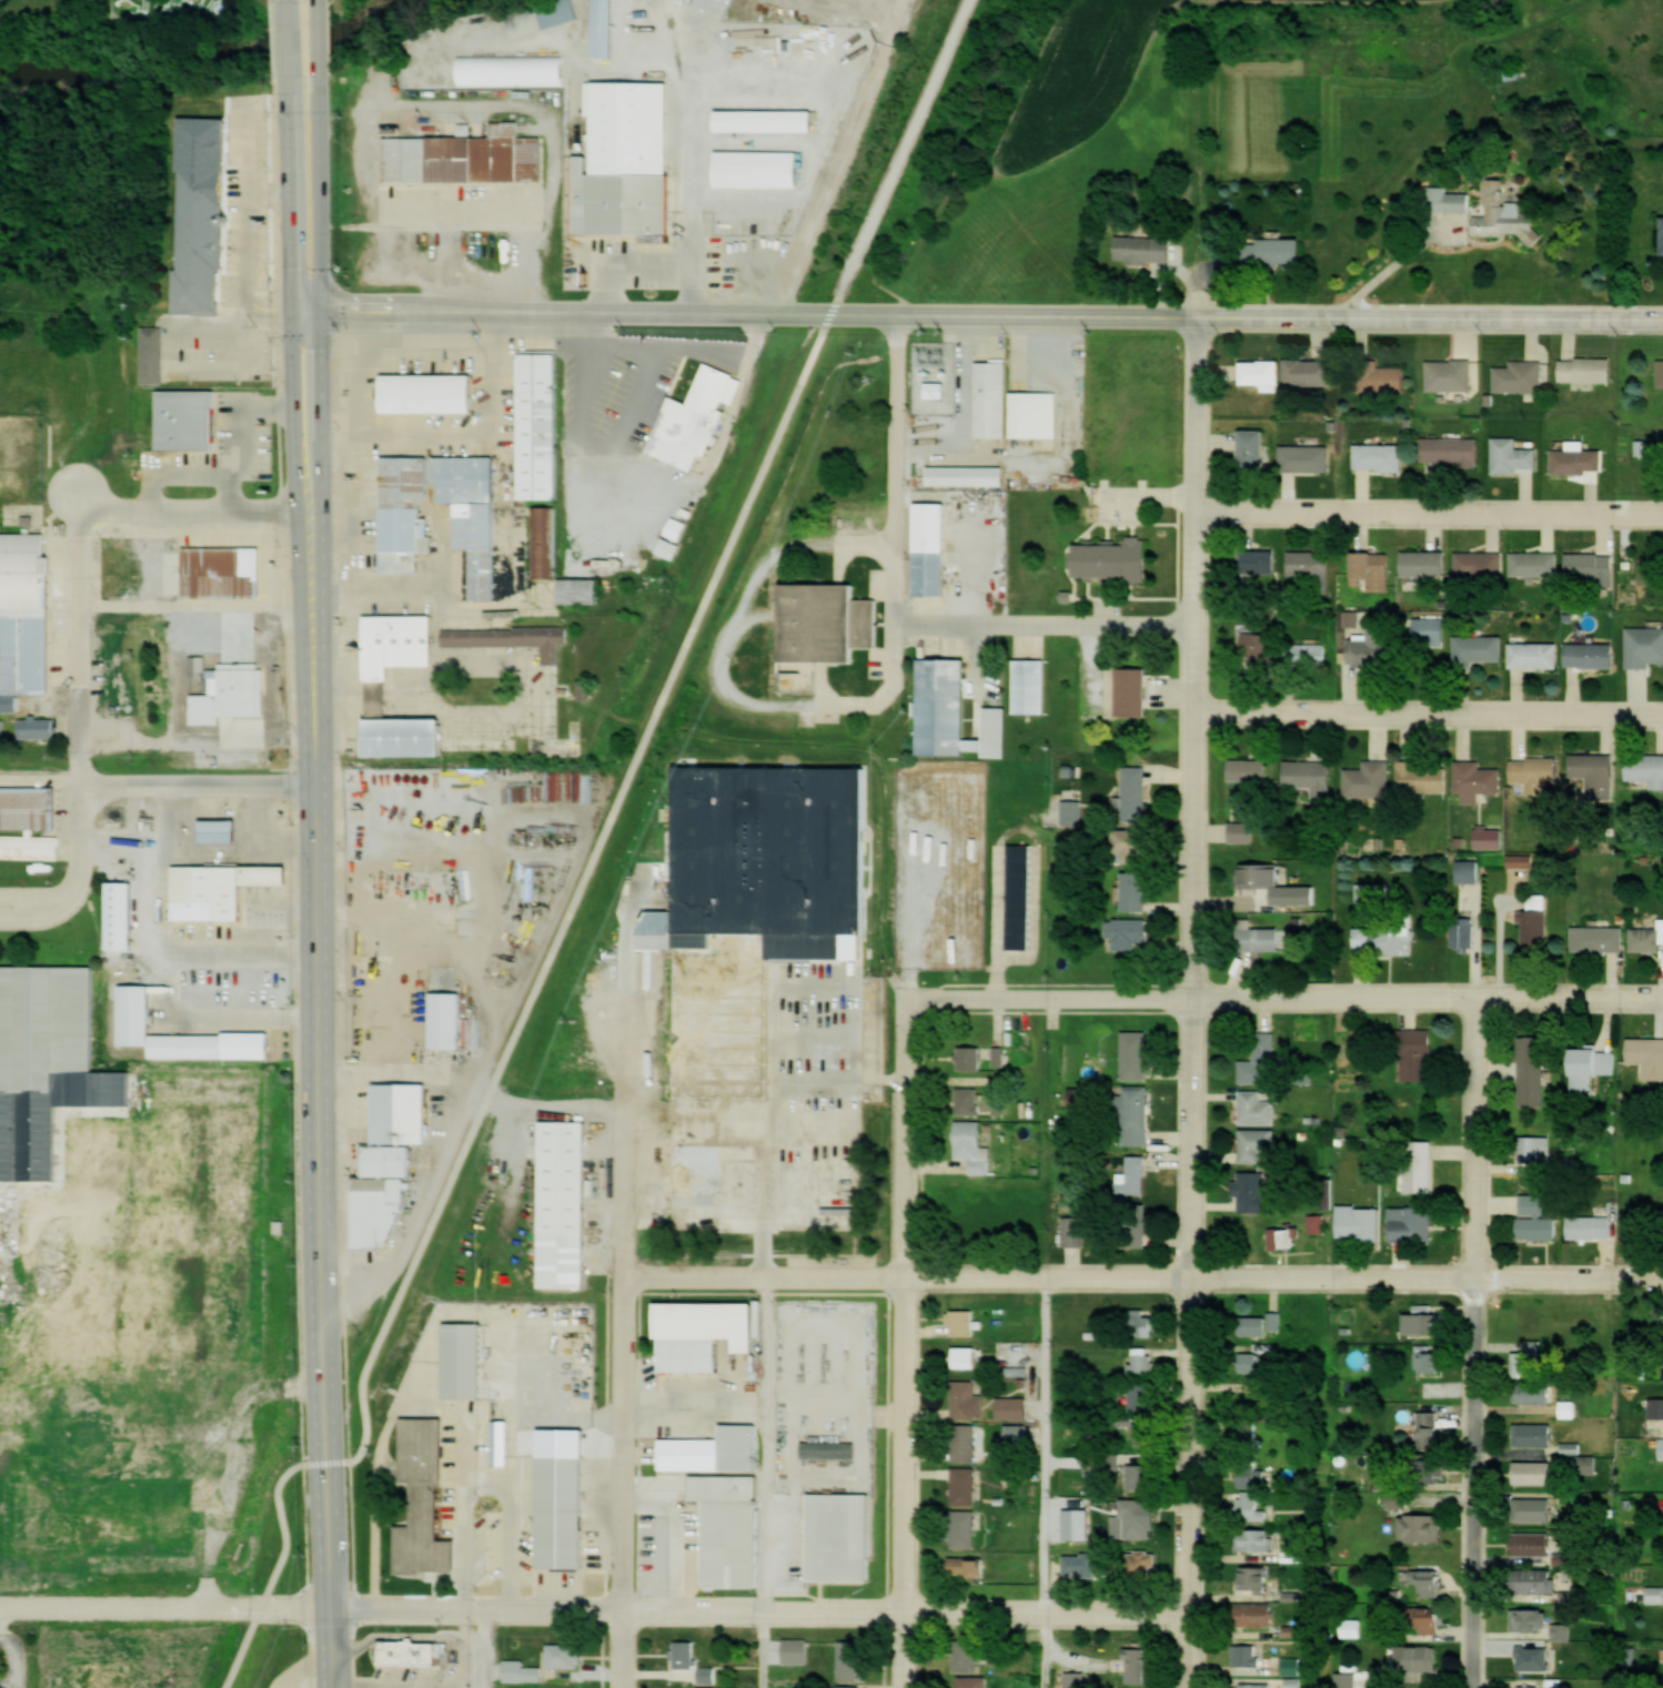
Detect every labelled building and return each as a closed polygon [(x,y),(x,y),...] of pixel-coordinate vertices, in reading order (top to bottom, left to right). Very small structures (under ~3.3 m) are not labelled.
[(594,52),(593,0),(618,0),(618,52),(594,52)] [(546,35),(546,7),(511,7),(511,35),(546,35)] [(458,52),(562,51),(562,80),(460,81),(458,52)] [(1521,78),(1520,67),(1505,70),(1507,80),(1521,78)] [(593,168),(593,82),(667,82),(666,169),(593,168)] [(717,108),(810,108),(812,128),(718,129),(717,108)] [(544,137),(544,175),(385,175),(385,135),(544,137)] [(717,148),(797,149),(797,186),(716,184),(717,148)] [(226,313),(229,167),(185,166),(182,312),(226,313)] [(1527,234),(1527,244),(1539,244),(1538,212),(1523,212),(1523,201),(1505,201),(1505,177),(1489,177),(1490,215),(1475,216),(1475,234),(1527,234)] [(1429,210),(1473,210),(1473,189),(1429,189),(1429,210)] [(1173,237),(1118,236),(1118,260),(1172,262),(1173,237)] [(1303,263),(1303,238),(1247,238),(1247,263),(1303,263)] [(144,383),(165,383),(165,325),(144,325),(144,383)] [(524,497),(520,350),(555,348),(560,496),(524,497)] [(1613,382),(1613,358),(1562,357),(1562,382),(1613,382)] [(975,434),(976,358),(1007,358),(1006,434),(975,434)] [(1281,384),(1281,359),(1242,359),(1242,384),(1281,384)] [(1288,385),(1334,385),(1334,359),(1288,359),(1288,385)] [(1473,359),(1428,359),(1428,391),(1473,391),(1473,359)] [(649,453),(694,470),(700,453),(706,456),(737,373),(706,361),(691,403),(670,395),(649,453)] [(1495,391),(1543,391),(1543,361),(1511,361),(1511,366),(1495,366),(1495,391)] [(1406,366),(1354,366),(1354,391),(1406,391),(1406,366)] [(383,370),(476,372),(476,413),(382,412),(383,370)] [(219,388),(160,388),(160,450),(219,450),(219,388)] [(1011,435),(1012,388),(1055,390),(1055,435),(1011,435)] [(1241,430),(1240,472),(1266,472),(1266,430),(1241,430)] [(1480,465),(1480,437),(1424,437),(1424,465),(1480,465)] [(1495,472),(1539,472),(1539,449),(1519,449),(1519,437),(1495,437),(1495,472)] [(1570,450),(1554,449),(1554,473),(1605,473),(1605,449),(1577,449),(1577,441),(1570,441),(1570,450)] [(1356,444),(1356,473),(1404,473),(1404,444),(1356,444)] [(1283,445),(1283,473),(1327,473),(1327,445),(1283,445)] [(436,454),(494,454),(494,496),(436,496),(436,454)] [(425,574),(425,503),(432,503),(432,455),(364,455),(363,574),(425,574)] [(928,463),(1002,462),(1002,484),(928,485),(928,463)] [(458,545),(458,501),(494,499),(495,544),(458,545)] [(915,593),(916,499),(945,499),(945,593),(915,593)] [(556,579),(556,506),(534,506),(534,579),(556,579)] [(44,607),(0,607),(0,531),(46,532),(44,607)] [(1147,580),(1147,537),(1124,537),(1124,544),(1080,543),(1079,580),(1147,580)] [(184,598),(263,598),(263,547),(184,547),(184,598)] [(1247,550),(1247,575),(1278,575),(1278,551),(1247,550)] [(1329,551),(1291,551),(1291,581),(1329,581),(1329,551)] [(1405,577),(1448,577),(1448,551),(1405,551),(1405,577)] [(1504,552),(1456,552),(1456,579),(1504,579),(1504,552)] [(1390,592),(1390,553),(1354,553),(1354,592),(1390,592)] [(1558,553),(1511,553),(1511,576),(1558,576),(1558,553)] [(1597,579),(1597,583),(1612,583),(1613,555),(1568,554),(1567,578),(1597,579)] [(561,576),(602,577),(602,605),(561,604),(561,576)] [(879,599),(858,599),(858,583),(780,583),(780,686),(811,686),(812,661),(858,661),(858,647),(879,647),(879,599)] [(366,613),(434,611),(434,661),(366,661),(366,613)] [(1444,619),(1415,619),(1415,646),(1444,646),(1444,619)] [(1398,639),(1388,639),(1388,626),(1369,626),(1369,637),(1350,637),(1350,665),(1398,665),(1398,639)] [(444,628),(444,646),(544,645),(544,665),(560,665),(560,643),(569,643),(569,627),(444,628)] [(1629,628),(1629,666),(1662,666),(1662,628),(1629,628)] [(1275,633),(1246,633),(1246,667),(1275,667),(1275,633)] [(1456,636),(1456,662),(1504,662),(1504,636),(1456,636)] [(1512,640),(1559,640),(1559,665),(1512,664),(1512,640)] [(1568,667),(1616,667),(1616,643),(1568,643),(1568,667)] [(1327,644),(1287,644),(1287,666),(1327,666),(1327,644)] [(194,724),(223,724),(223,716),(262,716),(262,663),(221,663),(221,668),(207,668),(207,656),(191,657),(192,676),(207,676),(207,694),(194,694),(194,724)] [(919,749),(918,657),(964,656),(966,749),(919,749)] [(1014,708),(1014,657),(1045,656),(1046,707),(1014,708)] [(1149,715),(1149,668),(1120,668),(1120,715),(1149,715)] [(367,752),(367,718),(443,718),(443,752),(367,752)] [(1572,777),(1585,778),(1584,797),(1613,798),(1614,754),(1572,754),(1572,777)] [(1662,789),(1662,754),(1627,754),(1627,780),(1651,780),(1651,789),(1662,789)] [(1514,783),(1528,783),(1528,793),(1559,793),(1559,757),(1514,757),(1514,783)] [(1232,781),(1267,781),(1267,759),(1232,759),(1232,781)] [(1332,799),(1332,760),(1287,760),(1287,786),(1314,786),(1314,799),(1332,799)] [(1391,796),(1391,760),(1366,760),(1366,768),(1347,768),(1347,796),(1391,796)] [(1459,803),(1481,803),(1481,793),(1502,793),(1502,767),(1482,768),(1482,760),(1459,760),(1459,803)] [(1448,791),(1448,761),(1400,761),(1400,791),(1448,791)] [(676,764),(866,766),(865,929),(674,928),(676,764)] [(1126,821),(1149,821),(1149,766),(1126,766),(1126,821)] [(54,823),(0,824),(0,785),(54,785),(54,823)] [(202,818),(239,818),(239,842),(202,842),(202,818)] [(1254,821),(1231,821),(1231,842),(1254,842),(1254,821)] [(1118,862),(1149,862),(1149,828),(1118,828),(1118,862)] [(61,853),(0,853),(0,831),(61,832),(61,853)] [(1033,844),(1009,844),(1009,948),(1032,948),(1033,844)] [(1460,861),(1460,882),(1481,882),(1481,861),(1460,861)] [(175,863),(242,862),(242,917),(175,917),(175,863)] [(1245,887),(1283,887),(1283,863),(1245,863),(1245,887)] [(1124,911),(1148,911),(1148,871),(1124,871),(1124,911)] [(108,946),(109,880),(133,881),(132,947),(108,946)] [(1359,883),(1359,903),(1387,903),(1387,883),(1359,883)] [(1290,911),(1290,891),(1267,891),(1267,911),(1290,911)] [(1548,895),(1532,895),(1532,910),(1523,910),(1523,951),(1549,951),(1548,895)] [(1476,917),(1454,917),(1454,948),(1476,948),(1476,917)] [(1149,919),(1115,919),(1115,950),(1139,950),(1139,942),(1149,942),(1149,919)] [(1252,928),(1252,919),(1237,919),(1237,951),(1282,951),(1282,928),(1252,928)] [(1632,952),(1662,952),(1662,941),(1662,925),(1660,925),(1660,928),(1632,928),(1632,952)] [(1624,926),(1574,926),(1574,951),(1624,951),(1624,926)] [(1416,927),(1356,927),(1356,954),(1416,955),(1416,927)] [(36,1575),(35,1569),(87,1567),(87,1556),(197,1552),(193,1473),(62,1478),(61,1453),(42,1454),(42,1474),(38,1474),(37,1450),(38,1449),(35,1360),(84,1358),(85,1366),(272,1359),(260,1068),(99,1074),(95,963),(0,967),(0,1576),(36,1575)] [(119,1041),(120,983),(150,983),(149,1042),(119,1041)] [(433,1044),(432,989),(463,989),(464,1044),(433,1044)] [(1434,1029),(1404,1029),(1404,1081),(1434,1081),(1434,1029)] [(1123,1080),(1148,1080),(1148,1031),(1123,1031),(1123,1080)] [(1276,1032),(1254,1032),(1254,1060),(1241,1060),(1241,1083),(1276,1083),(1276,1032)] [(154,1033),(222,1033),(222,1054),(154,1054),(154,1033)] [(1545,1036),(1520,1036),(1520,1107),(1545,1107),(1545,1036)] [(1628,1038),(1628,1064),(1662,1064),(1662,1038),(1628,1038)] [(982,1070),(982,1046),(959,1046),(959,1070),(982,1070)] [(1615,1075),(1615,1049),(1572,1048),(1572,1096),(1590,1096),(1590,1074),(1615,1075)] [(374,1082),(429,1081),(429,1141),(375,1141),(374,1082)] [(1124,1144),(1148,1144),(1148,1086),(1124,1086),(1124,1144)] [(980,1088),(957,1088),(957,1115),(980,1115),(980,1088)] [(1086,1104),(1084,1088),(1072,1090),(1074,1106),(1086,1104)] [(1275,1124),(1275,1090),(1241,1090),(1241,1124),(1275,1124)] [(995,1113),(1004,1113),(1004,1097),(995,1097),(995,1113)] [(543,1282),(544,1120),(584,1120),(584,1282),(543,1282)] [(957,1158),(972,1158),(972,1160),(984,1160),(984,1121),(957,1121),(957,1158)] [(1273,1162),(1273,1129),(1241,1129),(1241,1162),(1273,1162)] [(1520,1136),(1520,1167),(1550,1167),(1550,1136),(1520,1136)] [(1433,1140),(1409,1141),(1410,1193),(1434,1193),(1433,1140)] [(704,1144),(681,1144),(681,1158),(704,1158),(704,1144)] [(366,1173),(366,1145),(411,1145),(411,1174),(366,1173)] [(1118,1195),(1146,1195),(1146,1155),(1128,1155),(1128,1173),(1118,1173),(1118,1195)] [(1268,1172),(1240,1172),(1240,1212),(1268,1212),(1268,1172)] [(1123,1205),(1123,1247),(1149,1247),(1149,1205),(1123,1205)] [(1380,1237),(1380,1206),(1340,1206),(1340,1237),(1380,1237)] [(1433,1206),(1393,1206),(1393,1241),(1433,1241),(1433,1206)] [(1086,1216),(1065,1216),(1065,1246),(1086,1246),(1086,1216)] [(1559,1240),(1559,1216),(1520,1216),(1520,1240),(1559,1240)] [(1570,1238),(1612,1238),(1612,1216),(1570,1216),(1570,1238)] [(1271,1249),(1296,1249),(1297,1228),(1271,1227),(1271,1249)] [(1418,1334),(1438,1334),(1438,1305),(1418,1305),(1418,1334)] [(1156,1337),(1156,1315),(1149,1315),(1149,1309),(1131,1309),(1131,1337),(1156,1337)] [(976,1336),(976,1310),(952,1310),(952,1336),(976,1336)] [(1280,1312),(1267,1312),(1267,1316),(1237,1316),(1237,1334),(1280,1334),(1280,1312)] [(443,1392),(443,1321),(483,1321),(483,1392),(443,1392)] [(664,1336),(717,1336),(717,1369),(664,1369),(664,1336)] [(1544,1341),(1525,1341),(1525,1351),(1515,1351),(1515,1377),(1544,1377),(1544,1341)] [(955,1345),(976,1345),(976,1366),(955,1365),(955,1345)] [(1256,1353),(1236,1353),(1236,1372),(1271,1372),(1271,1345),(1256,1345),(1256,1353)] [(1417,1345),(1417,1372),(1439,1372),(1439,1345),(1417,1345)] [(1156,1375),(1156,1347),(1132,1347),(1132,1375),(1156,1375)] [(954,1418),(977,1418),(977,1380),(954,1380),(954,1418)] [(1128,1413),(1154,1413),(1154,1382),(1128,1382),(1128,1413)] [(1553,1404),(1553,1383),(1522,1383),(1522,1404),(1553,1404)] [(1029,1419),(1029,1397),(1000,1397),(1000,1419),(1029,1419)] [(1561,1419),(1577,1419),(1577,1401),(1561,1401),(1561,1419)] [(1439,1412),(1421,1412),(1421,1448),(1439,1448),(1439,1412)] [(398,1572),(458,1572),(459,1539),(443,1539),(444,1417),(404,1417),(404,1481),(414,1481),(413,1524),(399,1524),(398,1572)] [(492,1464),(492,1417),(506,1417),(507,1464),(492,1464)] [(1132,1447),(1155,1447),(1155,1421),(1132,1421),(1132,1447)] [(722,1468),(755,1467),(754,1422),(720,1422),(720,1436),(722,1468)] [(953,1424),(953,1462),(976,1462),(976,1424),(953,1424)] [(1515,1447),(1554,1447),(1554,1424),(1515,1424),(1515,1447)] [(1028,1446),(1028,1425),(1007,1425),(1007,1446),(1028,1446)] [(720,1436),(722,1468),(664,1469),(663,1437),(720,1436)] [(804,1443),(804,1457),(855,1457),(855,1443),(804,1443)] [(1561,1456),(1582,1456),(1582,1443),(1561,1443),(1561,1456)] [(538,1564),(540,1453),(586,1453),(585,1564),(538,1564)] [(1088,1476),(1122,1476),(1122,1454),(1088,1454),(1088,1476)] [(1554,1462),(1516,1462),(1516,1484),(1554,1484),(1554,1462)] [(1128,1490),(1153,1490),(1153,1465),(1128,1464),(1128,1490)] [(1241,1465),(1241,1487),(1269,1487),(1269,1465),(1241,1465)] [(976,1505),(976,1467),(954,1467),(954,1505),(976,1505)] [(707,1501),(706,1587),(759,1587),(760,1475),(693,1475),(693,1501),(707,1501)] [(809,1580),(810,1489),(868,1489),(867,1580),(809,1580)] [(1269,1521),(1269,1509),(1260,1509),(1260,1491),(1241,1491),(1241,1521),(1269,1521)] [(1153,1538),(1153,1498),(1124,1498),(1124,1538),(1153,1538)] [(1554,1498),(1514,1498),(1514,1520),(1554,1520),(1554,1498)] [(954,1548),(976,1548),(976,1510),(954,1510),(954,1548)] [(1442,1514),(1402,1514),(1402,1542),(1442,1542),(1442,1514)] [(1237,1550),(1277,1550),(1277,1529),(1237,1529),(1237,1550)] [(1552,1532),(1521,1532),(1521,1556),(1552,1556),(1552,1532)] [(1130,1550),(1130,1579),(1157,1579),(1157,1550),(1130,1550)] [(1098,1552),(1066,1552),(1066,1576),(1098,1576),(1098,1552)] [(988,1575),(988,1557),(952,1556),(952,1575),(988,1575)] [(1269,1566),(1241,1566),(1241,1592),(1269,1592),(1269,1566)] [(1557,1569),(1524,1569),(1524,1592),(1557,1592),(1557,1569)] [(1423,1596),(1445,1596),(1445,1570),(1423,1570),(1423,1596)] [(1276,1603),(1237,1603),(1237,1626),(1276,1626),(1276,1603)] [(1444,1607),(1413,1607),(1413,1632),(1444,1632),(1444,1607)] [(1514,1629),(1554,1629),(1554,1610),(1514,1610),(1514,1629)] [(382,1662),(382,1638),(437,1638),(437,1662),(382,1662)] [(839,1681),(839,1639),(859,1639),(860,1681),(839,1681)] [(955,1671),(979,1671),(979,1639),(955,1639),(955,1671)] [(695,1665),(695,1641),(675,1641),(675,1665),(695,1665)] [(585,1644),(550,1644),(550,1667),(585,1667),(585,1644)] [(1273,1665),(1273,1656),(1257,1656),(1257,1644),(1234,1644),(1234,1665),(1273,1665)] [(1439,1645),(1397,1645),(1397,1671),(1439,1671),(1439,1645)] [(1551,1670),(1551,1646),(1518,1646),(1518,1670),(1551,1670)] [(787,1661),(806,1661),(806,1647),(787,1647),(787,1661)] [(1128,1684),(1149,1684),(1149,1648),(1128,1648),(1128,1684)] [(1281,1657),(1281,1675),(1301,1675),(1301,1657),(1281,1657)] [(527,1659),(506,1659),(506,1682),(543,1682),(543,1666),(527,1666),(527,1659)] [(1090,1672),(1067,1672),(1067,1687),(1090,1687),(1090,1672)] [(1338,1687),(1359,1687),(1359,1672),(1338,1672),(1338,1687)] [(986,1676),(959,1676),(959,1687),(986,1687),(986,1676)] [(1561,1679),(1547,1679),(1547,1687),(1561,1687),(1561,1679)]
